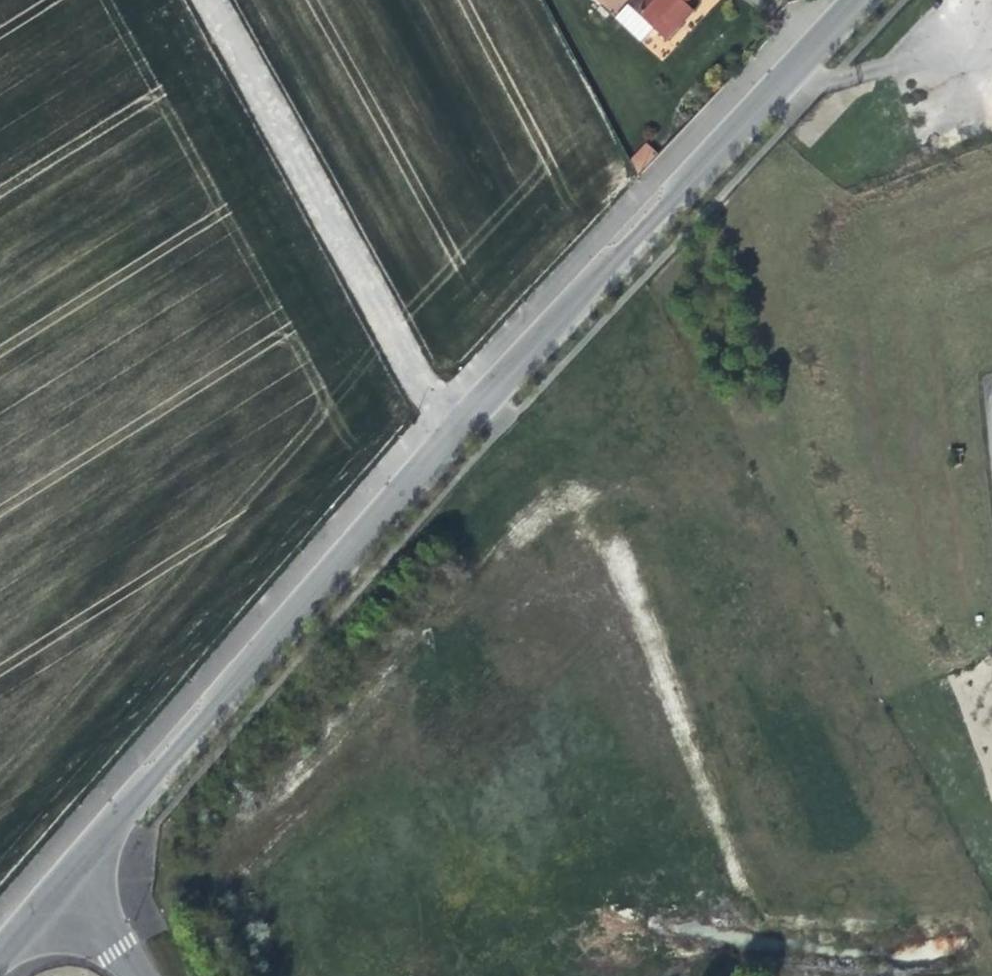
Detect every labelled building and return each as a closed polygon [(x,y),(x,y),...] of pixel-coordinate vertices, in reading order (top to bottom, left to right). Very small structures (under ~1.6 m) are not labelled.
[(619,9),(644,33),(658,19),(670,30),(689,10),(696,3),(694,0),(628,0),(619,9)] [(647,143),(628,160),(639,172),(658,155),(647,143)]
